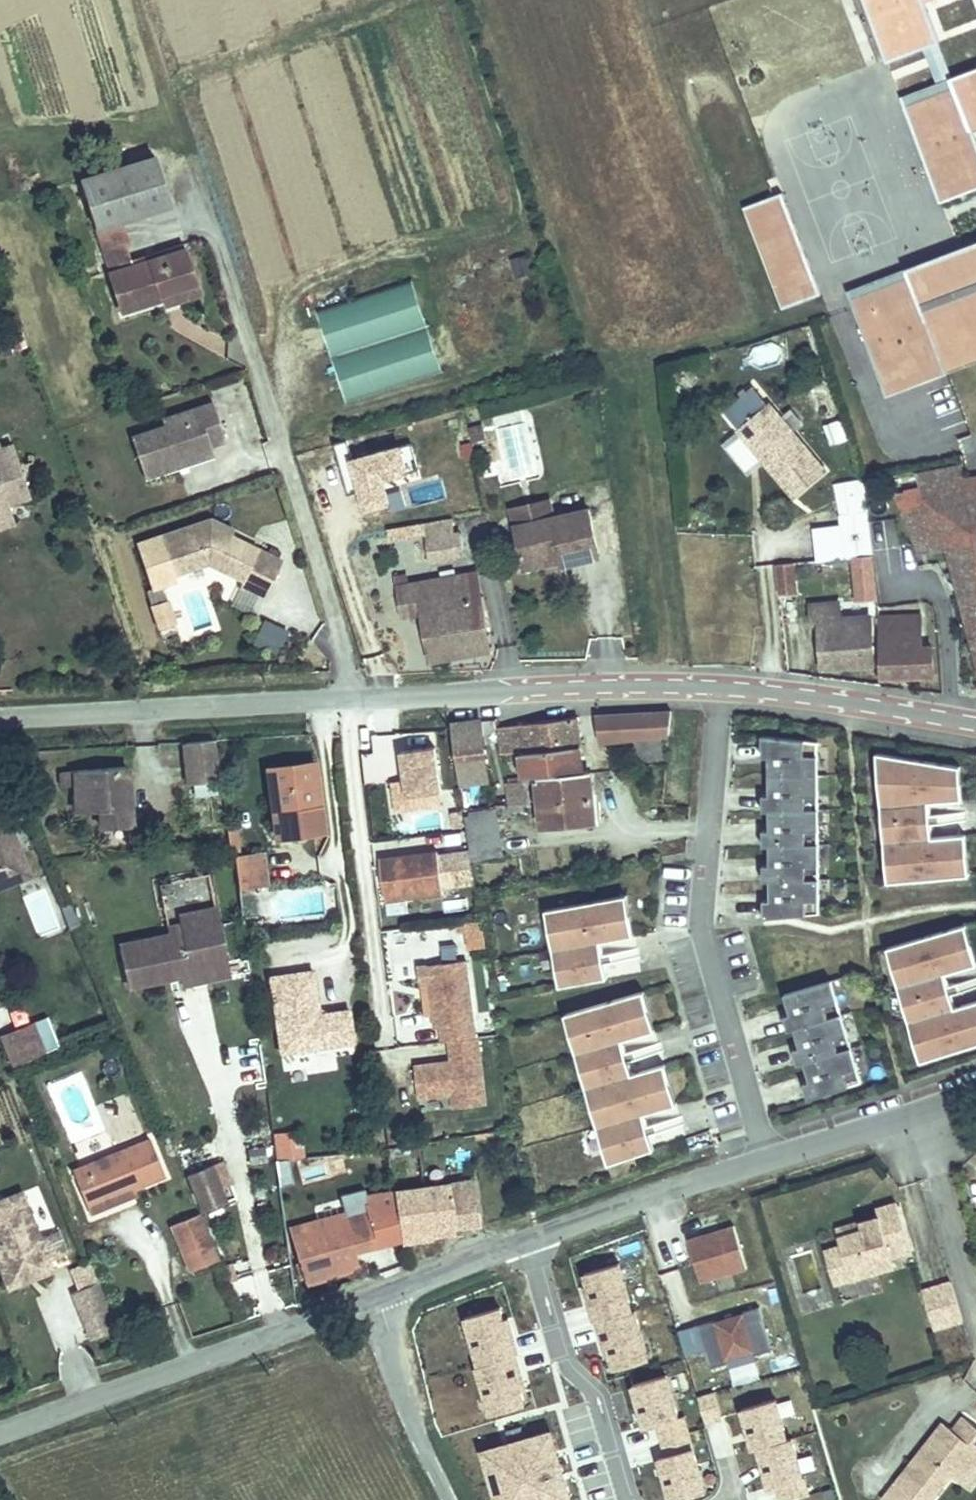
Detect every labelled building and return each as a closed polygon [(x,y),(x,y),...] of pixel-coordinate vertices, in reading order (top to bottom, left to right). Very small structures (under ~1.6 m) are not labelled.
[(775,59),(758,13),(689,39),(706,85),(775,59)] [(858,71),(841,24),(773,49),(790,96),(858,71)] [(952,80),(953,85),(941,90),(939,85),(903,98),(941,200),(975,188),(975,142),(972,131),(975,130),(975,71),(952,80)] [(183,245),(130,263),(123,243),(127,242),(120,218),(169,203),(154,154),(129,162),(125,152),(115,156),(119,166),(79,178),(121,307),(160,295),(164,306),(199,295),(183,245)] [(821,295),(782,194),(743,208),(782,310),(821,295)] [(849,292),(888,394),(975,361),(975,244),(849,292)] [(428,328),(412,281),(317,311),(332,359),(428,328)] [(443,376),(428,328),(332,359),(348,407),(443,376)] [(27,347),(23,335),(12,338),(16,350),(27,347)] [(7,339),(0,342),(0,346),(4,356),(13,353),(7,339)] [(751,353),(761,372),(785,360),(775,340),(751,353)] [(823,471),(753,386),(723,411),(740,430),(795,495),(823,471)] [(213,403),(162,420),(164,426),(131,437),(145,478),(214,455),(210,445),(226,440),(213,403)] [(843,420),(829,424),(834,440),(848,435),(843,420)] [(485,440),(482,425),(469,428),(473,442),(485,440)] [(765,461),(740,430),(724,443),(750,474),(765,461)] [(9,507),(8,504),(30,497),(14,446),(2,450),(0,451),(0,511),(9,507)] [(917,475),(922,489),(964,481),(962,468),(917,475)] [(922,489),(896,494),(921,553),(950,545),(975,652),(975,479),(964,481),(922,489)] [(875,556),(863,480),(837,485),(844,526),(814,530),(819,562),(875,556)] [(384,510),(390,541),(426,535),(430,563),(464,555),(461,534),(454,535),(453,519),(445,521),(441,500),(384,510)] [(516,526),(554,518),(550,501),(512,509),(516,526)] [(17,530),(9,507),(0,511),(0,535),(17,530)] [(564,566),(599,557),(588,510),(554,518),(516,526),(526,569),(562,561),(564,566)] [(152,589),(176,578),(208,565),(230,575),(233,568),(246,574),(242,581),(240,586),(264,598),(282,561),(230,537),(233,530),(211,518),(137,544),(152,589)] [(562,561),(545,565),(546,570),(564,566),(562,561)] [(775,596),(798,596),(797,564),(775,565),(775,596)] [(208,565),(176,578),(181,590),(207,579),(224,587),(230,575),(208,565)] [(242,581),(246,574),(233,568),(230,575),(242,581)] [(429,661),(492,651),(479,573),(409,583),(408,574),(395,576),(401,617),(421,613),(429,661)] [(172,613),(167,600),(152,604),(157,618),(172,613)] [(869,618),(839,620),(838,604),(812,606),(813,622),(819,622),(823,669),(873,664),(869,618)] [(921,616),(880,617),(880,678),(933,676),(932,648),(922,648),(921,616)] [(278,654),(288,633),(263,621),(253,643),(278,654)] [(596,716),(600,743),(668,736),(672,712),(596,716)] [(576,717),(498,719),(501,754),(522,752),(580,746),(576,717)] [(451,718),(460,780),(488,777),(480,719),(451,718)] [(818,742),(762,736),(762,757),(769,757),(769,795),(763,796),(763,811),(769,811),(769,831),(763,830),(763,846),(770,846),(770,865),(763,866),(764,881),(770,881),(770,901),(764,901),(764,919),(820,914),(818,742)] [(413,743),(417,773),(456,768),(453,738),(413,743)] [(660,739),(635,741),(637,761),(662,759),(660,739)] [(215,740),(184,743),(188,784),(219,781),(215,740)] [(522,752),(524,778),(584,772),(580,746),(522,752)] [(887,755),(877,754),(882,806),(891,806),(887,755)] [(949,765),(887,755),(891,806),(882,806),(885,843),(894,842),(898,882),(959,877),(955,835),(931,837),(932,846),(926,846),(924,829),(931,829),(930,825),(965,822),(964,813),(929,815),(928,803),(952,801),(949,765)] [(314,763),(268,769),(277,836),(301,833),(298,809),(320,806),(314,763)] [(960,767),(949,765),(952,801),(963,800),(960,767)] [(128,767),(61,772),(62,787),(75,786),(77,811),(101,809),(102,827),(132,824),(128,767)] [(536,783),(543,826),(595,821),(591,771),(584,772),(524,778),(524,781),(525,784),(536,783)] [(509,784),(512,806),(528,804),(525,784),(524,781),(509,784)] [(191,784),(191,795),(217,795),(217,784),(191,784)] [(298,809),(301,833),(323,830),(320,806),(298,809)] [(465,816),(471,861),(503,856),(496,808),(470,810),(471,815),(465,816)] [(0,818),(0,822),(5,835),(12,832),(6,816),(0,818)] [(29,875),(12,832),(5,835),(0,822),(0,887),(29,875)] [(966,834),(955,835),(959,877),(970,876),(966,834)] [(894,842),(885,843),(888,883),(898,882),(894,842)] [(235,857),(238,887),(244,886),(268,883),(264,852),(235,857)] [(438,853),(380,860),(385,900),(443,893),(438,853)] [(464,854),(451,856),(456,890),(468,889),(464,854)] [(171,882),(159,884),(161,895),(173,893),(171,882)] [(238,887),(242,922),(249,921),(244,886),(238,887)] [(627,896),(616,898),(623,938),(633,936),(627,896)] [(616,898),(559,908),(566,947),(553,950),(560,987),(607,978),(605,964),(637,958),(636,949),(603,955),(601,942),(623,938),(616,898)] [(168,935),(121,945),(130,987),(181,976),(193,974),(192,968),(225,961),(215,908),(181,915),(182,925),(184,932),(168,935)] [(546,910),(553,950),(566,947),(559,908),(546,910)] [(182,925),(167,928),(168,935),(184,932),(182,925)] [(967,968),(975,965),(975,959),(966,925),(956,928),(967,968)] [(900,945),(911,983),(899,987),(909,1022),(921,1019),(933,1058),(975,1045),(975,1002),(974,1003),(971,990),(975,988),(975,978),(968,981),(964,968),(967,968),(956,928),(900,945)] [(900,945),(888,948),(899,987),(911,983),(900,945)] [(192,968),(193,974),(181,976),(183,985),(228,977),(225,961),(192,968)] [(476,1039),(466,961),(417,967),(420,985),(430,984),(435,1029),(441,1028),(443,1043),(449,1042),(476,1039)] [(319,1015),(313,971),(270,977),(281,1053),(353,1042),(349,1010),(319,1015)] [(790,1014),(784,1016),(789,1032),(795,1030),(800,1048),(794,1050),(799,1065),(805,1063),(810,1082),(804,1083),(809,1099),(862,1083),(832,981),(785,995),(790,1014)] [(643,992),(632,995),(644,1035),(655,1031),(643,992)] [(589,1048),(576,1052),(586,1088),(599,1084),(610,1122),(598,1126),(609,1164),(655,1150),(650,1136),(682,1126),(680,1117),(648,1127),(644,1115),(666,1109),(654,1068),(632,1075),(629,1063),(661,1053),(658,1044),(626,1054),(622,1041),(644,1035),(632,995),(578,1011),(589,1048)] [(578,1011),(565,1015),(576,1052),(589,1048),(578,1011)] [(12,1067),(60,1047),(47,1016),(0,1036),(0,1037),(12,1067)] [(428,1019),(407,1027),(416,1050),(436,1042),(428,1019)] [(921,1019),(909,1022),(921,1062),(933,1058),(921,1019)] [(487,1105),(479,1038),(476,1039),(449,1042),(452,1062),(415,1067),(419,1099),(453,1095),(455,1109),(487,1105)] [(665,1065),(654,1068),(666,1109),(677,1105),(665,1065)] [(599,1084),(586,1088),(598,1126),(610,1122),(599,1084)] [(275,1130),(274,1161),(302,1162),(303,1131),(275,1130)] [(150,1139),(72,1170),(90,1214),(106,1207),(104,1202),(135,1189),(165,1177),(150,1139)] [(265,1147),(250,1149),(252,1164),(267,1162),(265,1147)] [(211,1166),(188,1175),(203,1212),(227,1203),(211,1166)] [(472,1182),(395,1192),(401,1241),(401,1242),(432,1238),(431,1230),(478,1223),(472,1182)] [(39,1187),(26,1191),(42,1235),(54,1230),(39,1187)] [(135,1189),(104,1202),(106,1207),(137,1195),(135,1189)] [(291,1229),(307,1279),(358,1263),(355,1252),(351,1239),(371,1233),(375,1246),(401,1241),(395,1192),(360,1197),(362,1203),(341,1209),(342,1213),(291,1229)] [(0,1201),(0,1266),(5,1279),(49,1261),(66,1254),(57,1231),(39,1238),(21,1193),(0,1201)] [(881,1225),(838,1237),(841,1247),(851,1280),(895,1267),(892,1258),(911,1252),(897,1203),(877,1209),(879,1217),(881,1225)] [(201,1213),(172,1225),(191,1271),(220,1259),(201,1213)] [(879,1217),(836,1229),(838,1237),(881,1225),(879,1217)] [(747,1269),(734,1226),(719,1231),(720,1235),(704,1240),(702,1236),(688,1240),(701,1283),(715,1279),(714,1274),(730,1269),(732,1274),(747,1269)] [(291,1229),(285,1231),(292,1283),(307,1279),(291,1229)] [(704,1240),(720,1235),(719,1231),(702,1236),(704,1240)] [(351,1239),(355,1252),(375,1246),(371,1233),(351,1239)] [(841,1247),(827,1251),(836,1285),(851,1280),(841,1247)] [(675,1358),(648,1258),(585,1275),(611,1375),(675,1358)] [(358,1263),(307,1279),(309,1285),(374,1265),(371,1259),(358,1263)] [(49,1261),(5,1279),(9,1288),(52,1271),(49,1261)] [(89,1265),(72,1271),(79,1289),(96,1282),(89,1265)] [(732,1274),(730,1269),(714,1274),(715,1279),(732,1274)] [(292,1283),(293,1290),(309,1285),(307,1279),(292,1283)] [(98,1283),(73,1292),(92,1339),(116,1330),(98,1283)] [(922,1291),(934,1329),(963,1321),(951,1283),(922,1291)] [(772,1350),(759,1307),(742,1312),(743,1315),(716,1323),(715,1320),(679,1331),(686,1355),(705,1350),(711,1368),(727,1363),(726,1359),(754,1351),(755,1355),(772,1350)] [(478,1366),(478,1367),(513,1357),(517,1356),(504,1310),(465,1321),(478,1366)] [(756,1360),(755,1355),(754,1351),(726,1359),(729,1368),(756,1360)] [(513,1357),(478,1366),(491,1412),(526,1401),(513,1357)] [(707,1496),(673,1374),(629,1386),(642,1433),(651,1431),(670,1499),(692,1499),(707,1496)] [(435,1430),(465,1420),(453,1384),(423,1394),(435,1430)] [(805,1497),(781,1400),(737,1411),(757,1491),(776,1486),(779,1499),(795,1499),(805,1497)] [(897,1483),(918,1499),(932,1499),(951,1476),(958,1481),(958,1480),(971,1490),(975,1483),(975,1427),(964,1417),(953,1431),(925,1467),(916,1459),(897,1483)] [(944,1423),(916,1459),(925,1467),(953,1431),(944,1423)] [(483,1453),(497,1499),(571,1499),(551,1432),(483,1453)] [(897,1483),(884,1499),(886,1499),(918,1499),(897,1483)]
